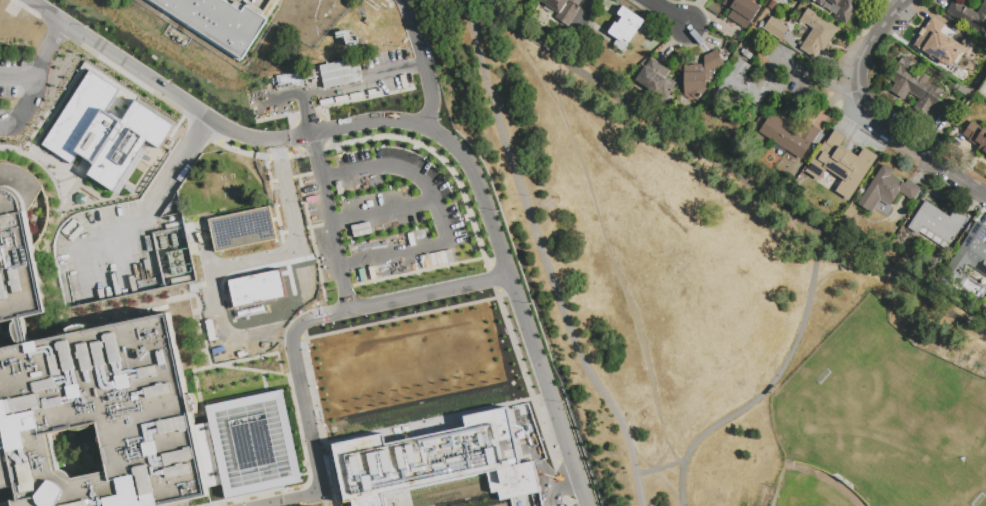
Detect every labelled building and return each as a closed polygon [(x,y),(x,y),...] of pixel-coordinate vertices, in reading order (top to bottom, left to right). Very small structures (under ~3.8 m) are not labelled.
[(243,62),(148,0),(220,0),(243,15),(247,8),(249,4),(265,14),(262,19),(268,23),(247,54),(243,62)] [(542,3),(544,0),(585,0),(579,9),(581,10),(578,15),(579,15),(569,29),(556,20),(559,15),(542,3)] [(723,7),(728,0),(747,0),(761,9),(747,31),(729,20),(733,13),(723,7)] [(767,7),(770,0),(772,0),(777,3),(772,10),(767,7)] [(823,8),(811,0),(865,0),(847,27),(836,19),(841,11),(827,1),(823,8)] [(945,13),(953,0),(976,13),(983,1),(983,0),(985,0),(985,31),(983,35),(945,13)] [(619,17),(624,9),(645,24),(640,31),(639,30),(627,47),(629,48),(624,55),(613,47),(618,41),(609,35),(616,25),(618,26),(623,20),(619,17)] [(800,24),(809,11),(839,31),(824,54),(821,52),(816,61),(801,51),(814,31),(806,26),(805,28),(800,24)] [(789,31),(781,43),(764,31),(772,19),(789,31)] [(935,29),(964,46),(959,55),(974,65),(969,72),(955,62),(951,68),(950,68),(943,63),(942,65),(921,51),(935,29)] [(743,49),(753,55),(750,60),(742,55),(743,53),(741,52),(743,49)] [(718,52),(725,67),(711,74),(711,83),(707,84),(707,93),(698,104),(690,96),(685,97),(685,68),(695,68),(695,66),(700,67),(701,69),(705,69),(705,58),(718,52)] [(319,65),(322,87),(360,82),(358,67),(353,68),(352,60),(319,65)] [(921,73),(931,80),(928,85),(933,88),(934,87),(940,91),(939,92),(943,95),(927,119),(914,111),(921,101),(892,82),(900,70),(897,68),(902,60),(917,70),(914,75),(918,78),(921,73)] [(650,61),(670,73),(667,77),(670,79),(669,80),(677,86),(666,104),(658,98),(636,84),(650,61)] [(740,61),(751,69),(745,78),(756,86),(765,73),(789,88),(780,101),(770,95),(759,111),(734,94),(724,111),(712,103),(740,61)] [(136,100),(177,126),(162,150),(148,141),(143,148),(147,151),(126,184),(124,187),(120,193),(92,175),(98,165),(77,151),(70,163),(40,144),(89,68),(121,89),(108,109),(124,119),(136,100)] [(960,83),(973,92),(968,98),(956,90),(960,83)] [(760,135),(772,116),(801,135),(808,125),(822,133),(820,135),(825,138),(818,149),(813,145),(802,162),(760,135)] [(981,135),(985,127),(985,158),(971,149),(970,150),(956,141),(966,125),(981,135)] [(878,158),(850,202),(836,193),(843,182),(827,171),(819,183),(805,174),(826,142),(828,144),(836,132),(846,139),(840,149),(843,151),(844,149),(858,159),(865,149),(878,158)] [(16,319),(0,323),(0,163),(2,163),(8,163),(17,166),(23,169),(30,174),(37,180),(42,186),(26,212),(48,312),(23,318),(16,319)] [(884,167),(894,174),(892,177),(906,186),(909,182),(921,191),(913,203),(901,195),(891,210),(881,203),(872,216),(858,207),(884,167)] [(134,194),(124,187),(126,184),(136,190),(134,194)] [(215,217),(273,203),(280,236),(222,249),(215,217)] [(956,212),(968,221),(948,252),(926,238),(922,244),(912,237),(914,234),(909,230),(926,203),(951,220),(956,212)] [(978,224),(985,229),(985,240),(983,244),(985,246),(985,278),(969,267),(957,285),(944,276),(978,224)] [(227,280),(233,308),(285,297),(279,269),(227,280)] [(209,496),(165,505),(13,505),(12,501),(18,496),(16,485),(0,488),(0,418),(1,418),(0,413),(0,349),(21,345),(24,344),(29,343),(67,334),(68,330),(70,327),(75,325),(81,324),(87,324),(90,329),(170,312),(187,394),(192,392),(194,394),(196,396),(198,402),(198,406),(197,411),(195,415),(192,416),(194,426),(209,424),(205,407),(281,391),(303,483),(225,500),(220,485),(207,487),(209,496)] [(23,318),(29,343),(21,345),(20,341),(18,342),(15,337),(14,331),(14,326),(14,322),(16,322),(16,319),(23,318)] [(325,330),(328,345),(340,343),(339,338),(347,337),(345,326),(325,330)] [(381,495),(484,475),(488,493),(497,491),(499,500),(538,492),(532,464),(519,466),(507,408),(464,417),(466,428),(384,445),(382,435),(331,445),(342,504),(350,502),(351,505),(383,505),(381,495)]
